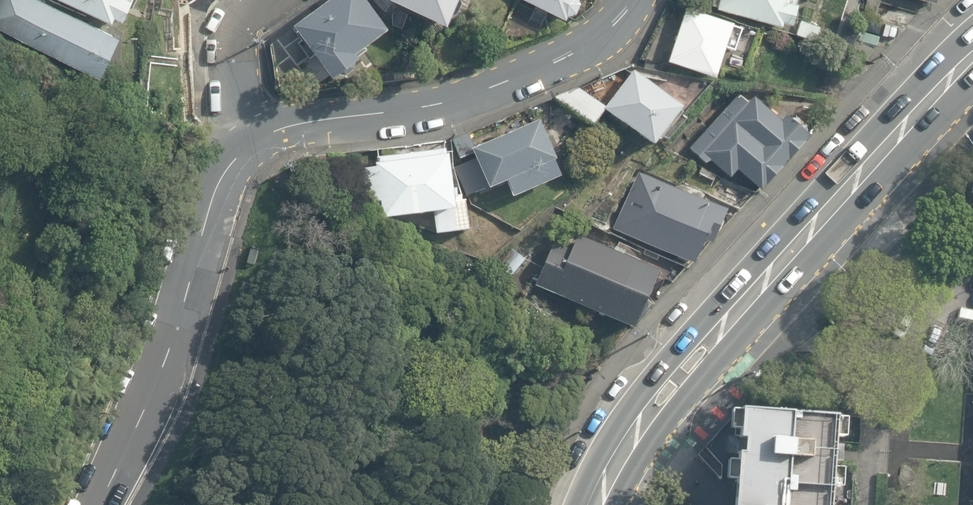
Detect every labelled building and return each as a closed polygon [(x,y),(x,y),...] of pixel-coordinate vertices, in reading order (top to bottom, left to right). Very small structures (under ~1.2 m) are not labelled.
[(99,80),(119,36),(43,0),(0,0),(0,33),(99,80)] [(114,21),(115,17),(124,20),(133,0),(66,0),(114,21)] [(330,76),(359,56),(356,51),(388,29),(367,0),(329,0),(294,25),(330,76)] [(445,22),(455,0),(395,0),(445,22)] [(564,17),(566,13),(573,11),(578,1),(577,0),(528,0),(564,17)] [(781,25),(783,20),(791,23),(796,2),(794,1),(794,0),(713,0),(712,4),(718,5),(717,9),(781,25)] [(684,4),(666,61),(714,75),(724,44),(735,48),(741,25),(730,22),(731,19),(684,4)] [(796,34),(815,40),(819,26),(800,20),(796,34)] [(605,111),(653,148),(683,109),(634,72),(605,111)] [(554,98),(592,126),(607,107),(578,88),(554,98)] [(738,172),(760,193),(810,138),(786,116),(781,121),(754,97),(748,104),(739,95),(689,149),(707,165),(711,161),(731,180),(738,172)] [(507,183),(513,198),(564,177),(541,121),(537,122),(534,115),(472,140),(469,133),(452,140),(463,166),(456,169),(468,196),(488,188),(489,190),(507,183)] [(434,212),(437,232),(470,228),(467,200),(455,202),(449,154),(447,155),(446,150),(378,158),(379,166),(361,169),(365,195),(359,195),(360,205),(381,202),(383,219),(434,212)] [(614,230),(694,264),(704,241),(713,245),(728,210),(638,172),(614,230)] [(534,285),(635,329),(660,271),(577,235),(571,249),(553,242),(534,285)] [(500,264),(510,274),(526,259),(515,248),(500,264)] [(838,485),(847,485),(848,466),(839,465),(841,435),(850,435),(851,416),(843,415),(843,412),(746,405),(746,408),(737,407),(736,427),(744,428),(742,458),(733,457),(732,477),(741,477),(739,504),(836,504),(838,485)]
